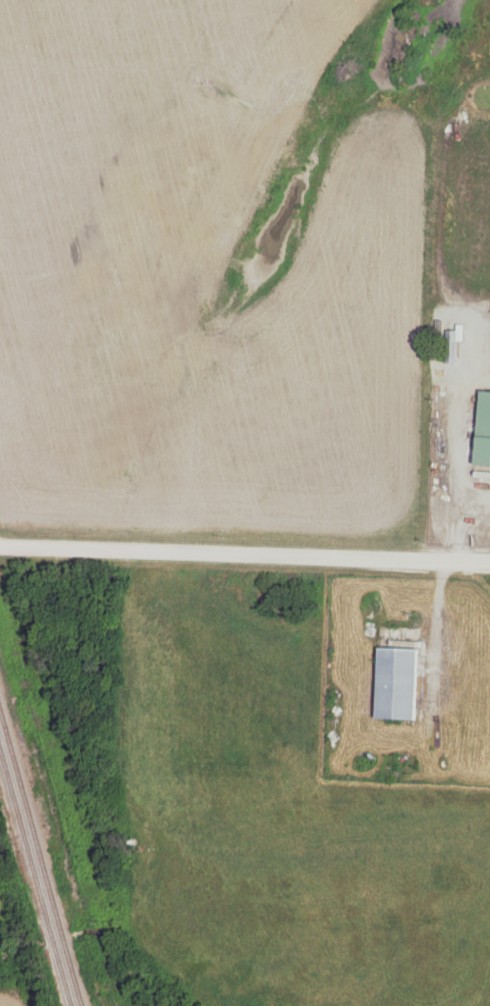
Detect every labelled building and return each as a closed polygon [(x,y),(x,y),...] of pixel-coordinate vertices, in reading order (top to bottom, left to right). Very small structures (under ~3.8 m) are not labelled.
[(482,392),(478,466),(489,466),(489,392),(482,392)] [(420,721),(421,649),(379,648),(378,720),(420,721)]
